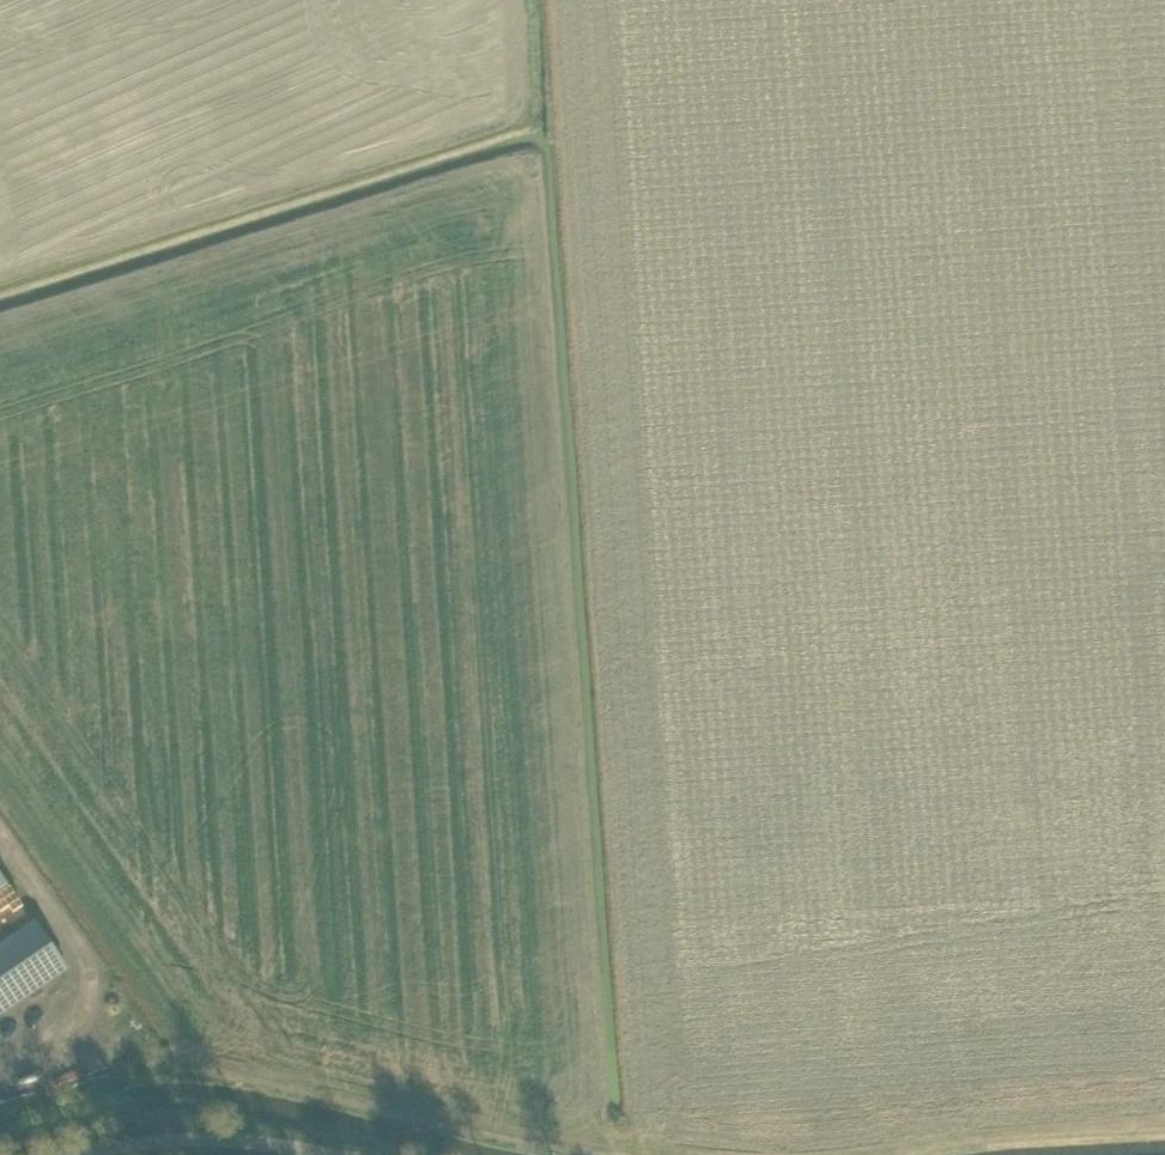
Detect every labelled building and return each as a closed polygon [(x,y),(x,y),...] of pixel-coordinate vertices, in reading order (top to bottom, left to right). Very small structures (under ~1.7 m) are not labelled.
[(68,971),(35,922),(0,946),(0,1017),(68,971)] [(125,1121),(127,1131),(137,1129),(135,1119),(125,1121)]
